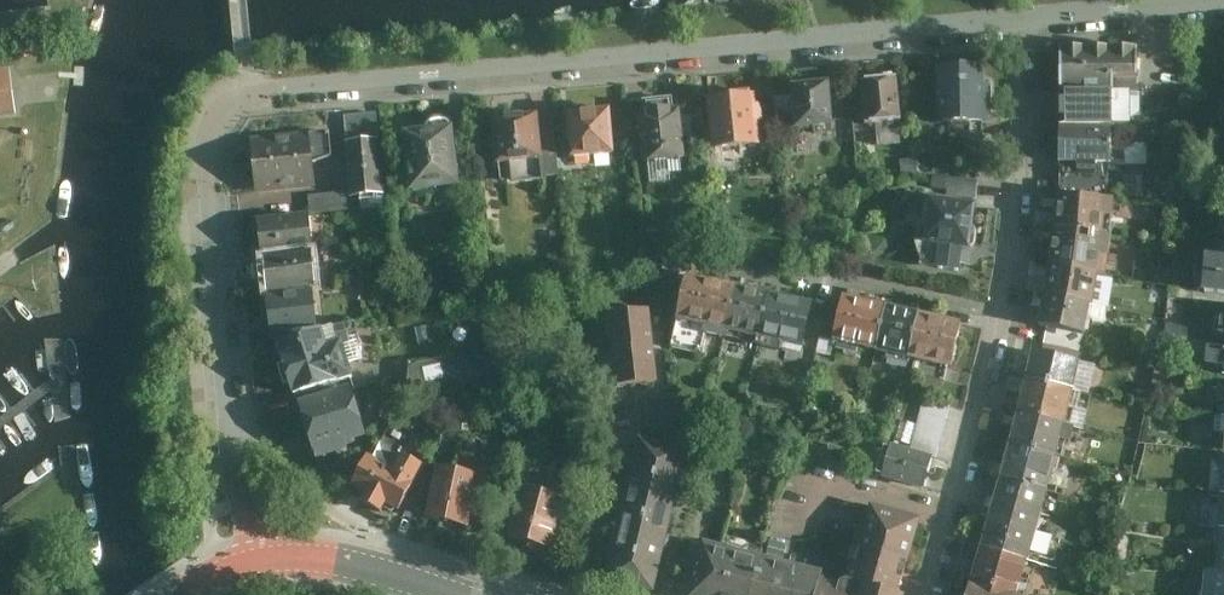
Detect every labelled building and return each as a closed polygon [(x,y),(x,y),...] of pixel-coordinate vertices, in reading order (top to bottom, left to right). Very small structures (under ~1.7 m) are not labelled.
[(1065,47),(1063,91),(1117,93),(1118,78),(1142,78),(1142,48),(1065,47)] [(986,66),(937,67),(939,124),(993,122),(993,84),(986,84),(986,66)] [(7,69),(0,69),(0,115),(12,113),(7,69)] [(897,78),(861,81),(865,125),(901,122),(897,78)] [(834,127),(830,82),(790,86),(794,131),(834,127)] [(1062,126),(1115,129),(1117,93),(1063,91),(1062,126)] [(753,96),(708,99),(712,147),(757,144),(753,96)] [(679,108),(637,112),(641,163),(684,158),(679,108)] [(609,109),(564,113),(568,159),(613,155),(609,109)] [(1165,111),(1132,111),(1132,127),(1166,127),(1165,111)] [(552,114),(536,115),(542,177),(559,176),(552,114)] [(536,115),(488,119),(492,166),(510,164),(512,184),(542,181),(542,177),(536,115)] [(1062,126),(1060,163),(1113,165),(1115,129),(1062,126)] [(451,128),(398,132),(403,194),(456,190),(451,128)] [(871,129),(855,130),(855,139),(871,138),(871,129)] [(327,132),(247,139),(252,193),(312,188),(309,154),(329,152),(327,132)] [(382,196),(378,140),(345,143),(349,198),(382,196)] [(979,181),(949,177),(947,195),(977,199),(979,181)] [(345,192),(308,196),(310,213),(347,210),(345,192)] [(1059,195),(1057,231),(1104,237),(1107,218),(1115,218),(1117,200),(1059,195)] [(978,205),(931,199),(925,246),(941,248),(938,269),(961,272),(963,251),(972,252),(978,205)] [(259,221),(264,256),(316,250),(311,214),(259,221)] [(1057,231),(1052,265),(1100,275),(1103,255),(1112,257),(1114,237),(1104,237),(1057,231)] [(1175,256),(1162,254),(1159,273),(1173,275),(1175,256)] [(266,262),(270,296),(320,290),(316,256),(266,262)] [(1209,263),(1205,296),(1223,299),(1223,265),(1209,263)] [(1052,265),(1046,296),(1094,306),(1100,275),(1052,265)] [(733,287),(686,276),(676,323),(723,333),(733,287)] [(733,287),(723,333),(760,341),(770,295),(733,287)] [(312,293),(264,299),(269,338),(317,332),(312,293)] [(813,304),(770,295),(760,341),(803,350),(813,304)] [(1094,306),(1046,296),(1039,328),(1088,337),(1094,306)] [(834,344),(871,353),(881,306),(844,298),(834,344)] [(911,362),(922,315),(881,306),(871,353),(911,362)] [(648,312),(606,317),(610,352),(652,347),(648,312)] [(911,362),(953,371),(963,325),(922,315),(911,362)] [(1167,322),(1152,319),(1148,336),(1163,339),(1167,322)] [(1166,335),(1214,341),(1215,329),(1168,323),(1166,335)] [(319,333),(272,345),(287,400),(349,382),(338,344),(323,349),(319,333)] [(1209,341),(1166,336),(1165,349),(1208,355),(1209,341)] [(657,383),(652,347),(610,352),(614,388),(657,383)] [(1210,349),(1208,366),(1223,367),(1223,350),(1210,349)] [(1028,378),(1077,391),(1085,363),(1036,350),(1028,378)] [(455,357),(408,367),(403,397),(457,387),(521,397),(526,368),(455,357)] [(1028,378),(1019,414),(1068,427),(1077,391),(1028,378)] [(353,393),(302,408),(321,464),(350,454),(347,447),(367,441),(353,393)] [(645,400),(651,444),(680,451),(671,397),(645,400)] [(937,458),(950,408),(924,401),(911,451),(937,458)] [(1011,444),(1059,457),(1068,427),(1019,414),(1011,444)] [(409,439),(384,426),(348,494),(359,500),(357,504),(379,518),(383,511),(397,518),(421,471),(398,459),(409,439)] [(669,522),(686,453),(680,451),(651,444),(636,440),(619,509),(669,522)] [(468,531),(484,449),(459,444),(454,473),(433,469),(422,521),(468,531)] [(1001,481),(1050,494),(1059,457),(1011,444),(1001,481)] [(1165,454),(1146,445),(1133,470),(1152,479),(1165,454)] [(886,449),(878,476),(924,490),(932,462),(886,449)] [(990,522),(1039,535),(1050,494),(1001,481),(990,522)] [(504,542),(550,554),(565,501),(511,488),(503,520),(510,522),(504,542)] [(855,552),(908,566),(919,521),(867,508),(855,552)] [(602,574),(652,587),(669,522),(619,509),(602,574)] [(990,522),(982,552),(1031,565),(1039,535),(990,522)] [(688,594),(754,594),(763,561),(701,545),(688,594)] [(846,590),(864,594),(900,594),(908,566),(855,552),(846,590)] [(982,552),(973,586),(1007,594),(1023,594),(1031,565),(982,552)] [(763,561),(754,594),(820,594),(823,584),(825,577),(763,561)] [(1218,577),(1208,576),(1206,594),(1223,594),(1223,578),(1218,577)] [(823,584),(820,594),(864,594),(846,590),(823,584)] [(973,586),(970,594),(1007,594),(973,586)]
